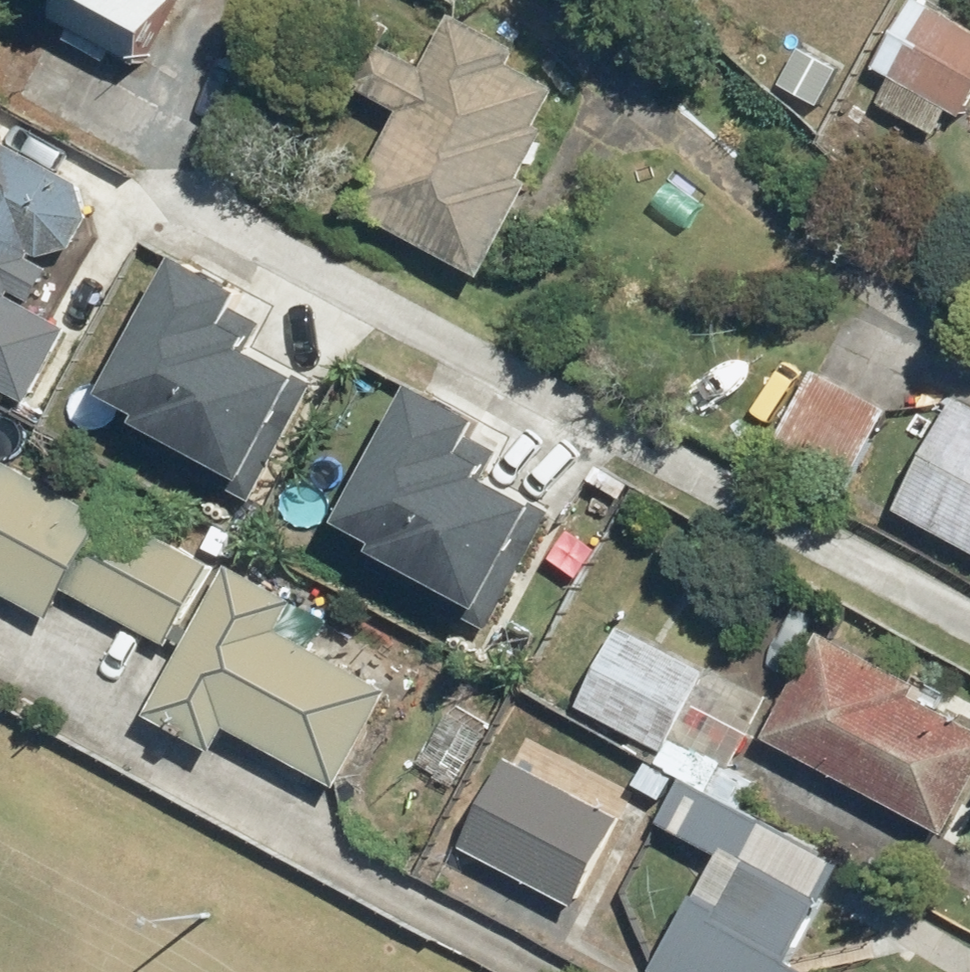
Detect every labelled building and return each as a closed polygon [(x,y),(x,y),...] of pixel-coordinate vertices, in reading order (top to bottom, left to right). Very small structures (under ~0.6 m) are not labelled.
[(40,16),(141,67),(174,0),(48,0),(40,16)] [(680,13),(687,0),(656,0),(680,13)] [(969,114),(969,22),(931,0),(912,0),(874,68),(895,79),(879,106),(937,139),(951,115),(965,123),(969,114)] [(356,88),(401,114),(349,206),(482,282),(536,186),(523,179),(548,135),(542,132),(564,93),(518,67),(524,57),(458,19),(431,67),(383,40),(356,88)] [(16,282),(30,283),(58,271),(75,242),(66,203),(0,169),(0,423),(10,428),(50,352),(15,334),(36,292),(16,282)] [(249,293),(185,259),(111,399),(148,418),(142,428),(249,484),(302,383),(252,356),(266,328),(238,313),(249,293)] [(897,412),(815,369),(771,454),(853,497),(897,412)] [(483,412),(422,379),(345,524),(383,544),(375,561),(480,617),(540,506),(486,477),(499,453),(470,437),(483,412)] [(896,513),(969,553),(969,406),(950,396),(921,451),(928,454),(896,513)] [(53,623),(71,590),(173,647),(213,575),(111,518),(0,456),(0,594),(53,623)] [(407,663),(233,565),(147,718),(218,758),(233,731),(337,789),(407,663)] [(580,712),(667,757),(675,742),(709,675),(621,631),(580,712)] [(767,740),(946,838),(969,795),(969,728),(915,698),(920,688),(824,635),(767,740)] [(667,757),(660,771),(687,785),(742,813),(757,784),(675,742),(667,757)] [(512,759),(463,848),(574,910),(623,821),(512,759)] [(718,857),(659,971),(805,971),(794,966),(845,866),(742,813),(687,785),(665,829),(718,857)]
